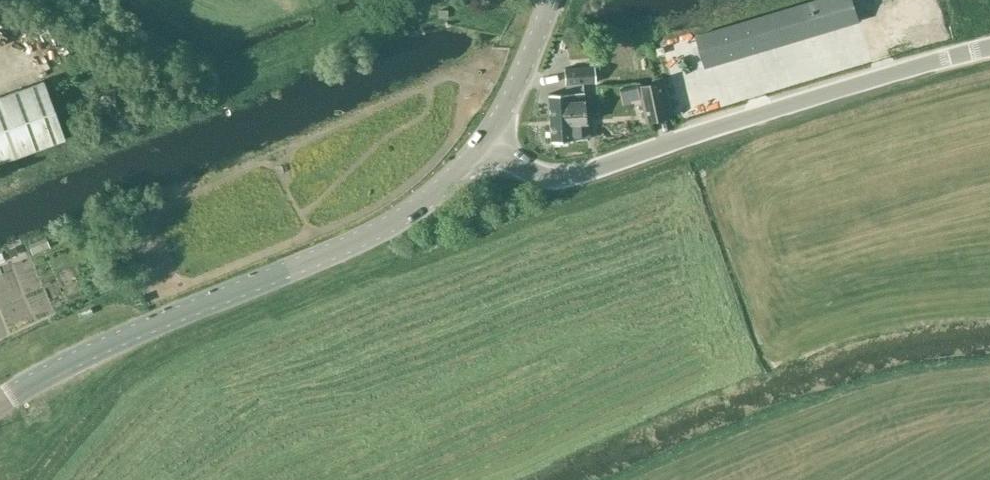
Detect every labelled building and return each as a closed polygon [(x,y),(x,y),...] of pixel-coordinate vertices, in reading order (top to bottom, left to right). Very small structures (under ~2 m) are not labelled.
[(697,36),(706,66),(859,21),(852,0),(815,0),(697,36)] [(567,112),(584,111),(583,92),(582,92),(582,83),(594,82),(593,66),(563,68),(564,84),(565,84),(566,93),(547,94),(548,117),(568,116),(567,112)] [(42,82),(0,97),(0,162),(63,140),(42,82)] [(647,120),(670,115),(663,82),(640,87),(647,120)] [(586,139),(584,111),(567,112),(568,116),(548,117),(550,142),(570,140),(586,139)] [(80,318),(93,313),(91,307),(78,312),(80,318)]
